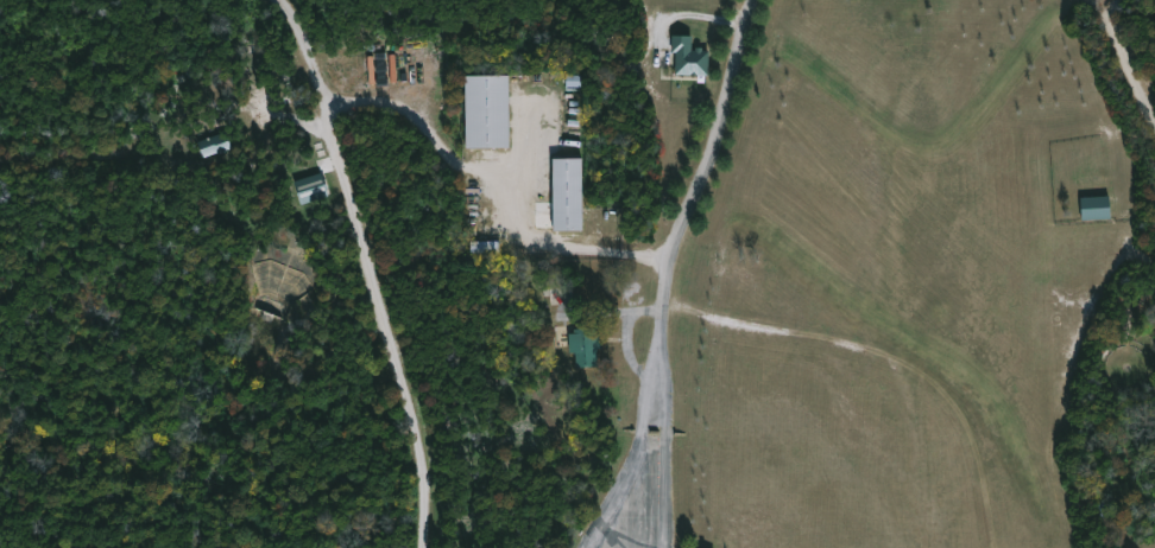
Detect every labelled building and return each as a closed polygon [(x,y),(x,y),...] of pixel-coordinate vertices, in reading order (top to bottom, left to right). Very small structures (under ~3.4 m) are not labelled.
[(709,76),(710,50),(693,49),(693,36),(672,36),(672,52),(676,52),(676,75),(709,76)] [(504,147),(460,147),(460,74),(504,74),(504,147)] [(198,140),(203,158),(232,151),(227,133),(198,140)] [(579,230),(550,230),(549,158),(579,158),(579,230)] [(301,205),(330,196),(322,173),(294,181),(301,205)] [(1081,197),(1082,220),(1111,219),(1110,196),(1081,197)] [(500,242),(471,241),(471,253),(499,253),(500,242)] [(574,287),(575,304),(547,305),(547,295),(541,295),(541,289),(574,287)] [(597,329),(597,336),(599,336),(600,349),(595,349),(597,367),(574,367),(574,346),(568,348),(567,333),(572,333),(572,329),(597,329)]
